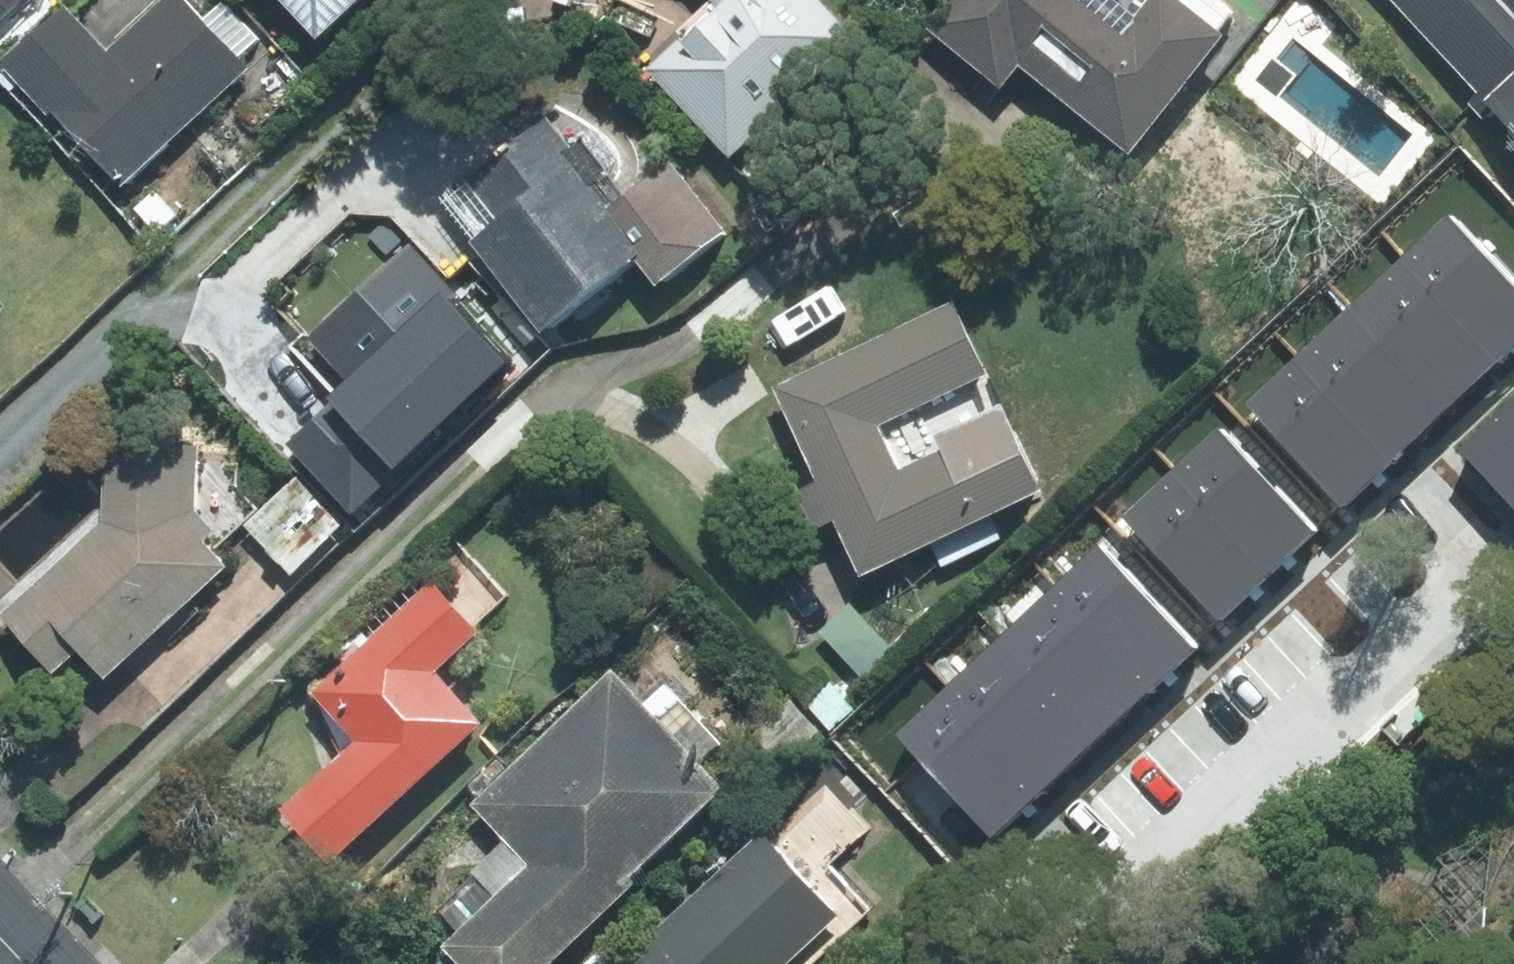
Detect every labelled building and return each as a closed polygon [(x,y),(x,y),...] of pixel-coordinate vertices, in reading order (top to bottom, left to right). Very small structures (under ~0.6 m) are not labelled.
[(0,61),(0,64),(46,114),(51,110),(120,185),(247,69),(183,0),(161,0),(106,50),(63,4),(0,61)] [(21,0),(0,0),(0,19),(21,0)] [(314,36),(353,0),(281,0),(314,36)] [(719,4),(649,69),(728,153),(851,37),(816,0),(715,0),(719,4)] [(1212,0),(942,0),(922,26),(998,85),(1017,62),(1128,148),(1217,34),(1213,31),(1228,13),(1212,0)] [(1513,126),(1513,0),(1396,0),(1513,126)] [(436,204),(539,334),(634,259),(654,283),(721,230),(668,163),(623,198),(579,141),(570,148),(546,118),(436,204)] [(1513,344),(1513,283),(1449,213),(1399,259),(1495,362),(1513,344)] [(348,381),(328,398),(332,402),(392,468),(512,360),(409,246),(308,336),(348,381)] [(1444,410),(1495,362),(1399,259),(1347,308),(1444,410)] [(1039,490),(948,303),(772,387),(818,482),(796,493),(813,529),(832,520),(860,576),(1039,490)] [(1297,354),(1394,457),(1444,410),(1347,308),(1297,354)] [(1394,457),(1297,354),(1246,402),(1342,505),(1394,457)] [(1458,450),(1495,489),(1513,472),(1513,398),(1458,450)] [(392,468),(332,402),(286,443),(350,514),(395,473),(392,468)] [(1269,576),(1316,531),(1219,427),(1171,471),(1269,576)] [(225,566),(211,551),(255,509),(233,486),(235,455),(197,454),(198,447),(104,446),(103,523),(2,615),(51,673),(76,650),(103,678),(225,566)] [(1269,576),(1171,471),(1121,517),(1220,621),(1269,576)] [(1495,489),(1513,510),(1513,472),(1495,489)] [(341,524),(295,476),(243,525),(289,573),(341,524)] [(1150,688),(1196,646),(1100,543),(1054,586),(1150,688)] [(497,600),(448,547),(331,653),(343,665),(313,692),(359,741),(284,810),(329,858),(478,722),(430,670),(472,632),(467,627),(497,600)] [(1000,637),(1095,739),(1150,688),(1054,586),(1000,637)] [(895,652),(849,603),(819,631),(865,680),(895,652)] [(1000,637),(948,685),(1043,787),(1095,739),(1000,637)] [(455,963),(551,963),(636,883),(631,877),(725,788),(701,763),(721,744),(665,685),(642,707),(609,673),(470,805),(505,841),(472,872),(475,875),(437,911),(456,931),(439,947),(445,954),(455,963)] [(948,685),(895,735),(990,836),(1043,787),(948,685)] [(864,910),(823,867),(866,827),(827,785),(771,837),(765,831),(622,963),(805,963),(864,910)] [(445,954),(434,963),(455,963),(445,954)]
